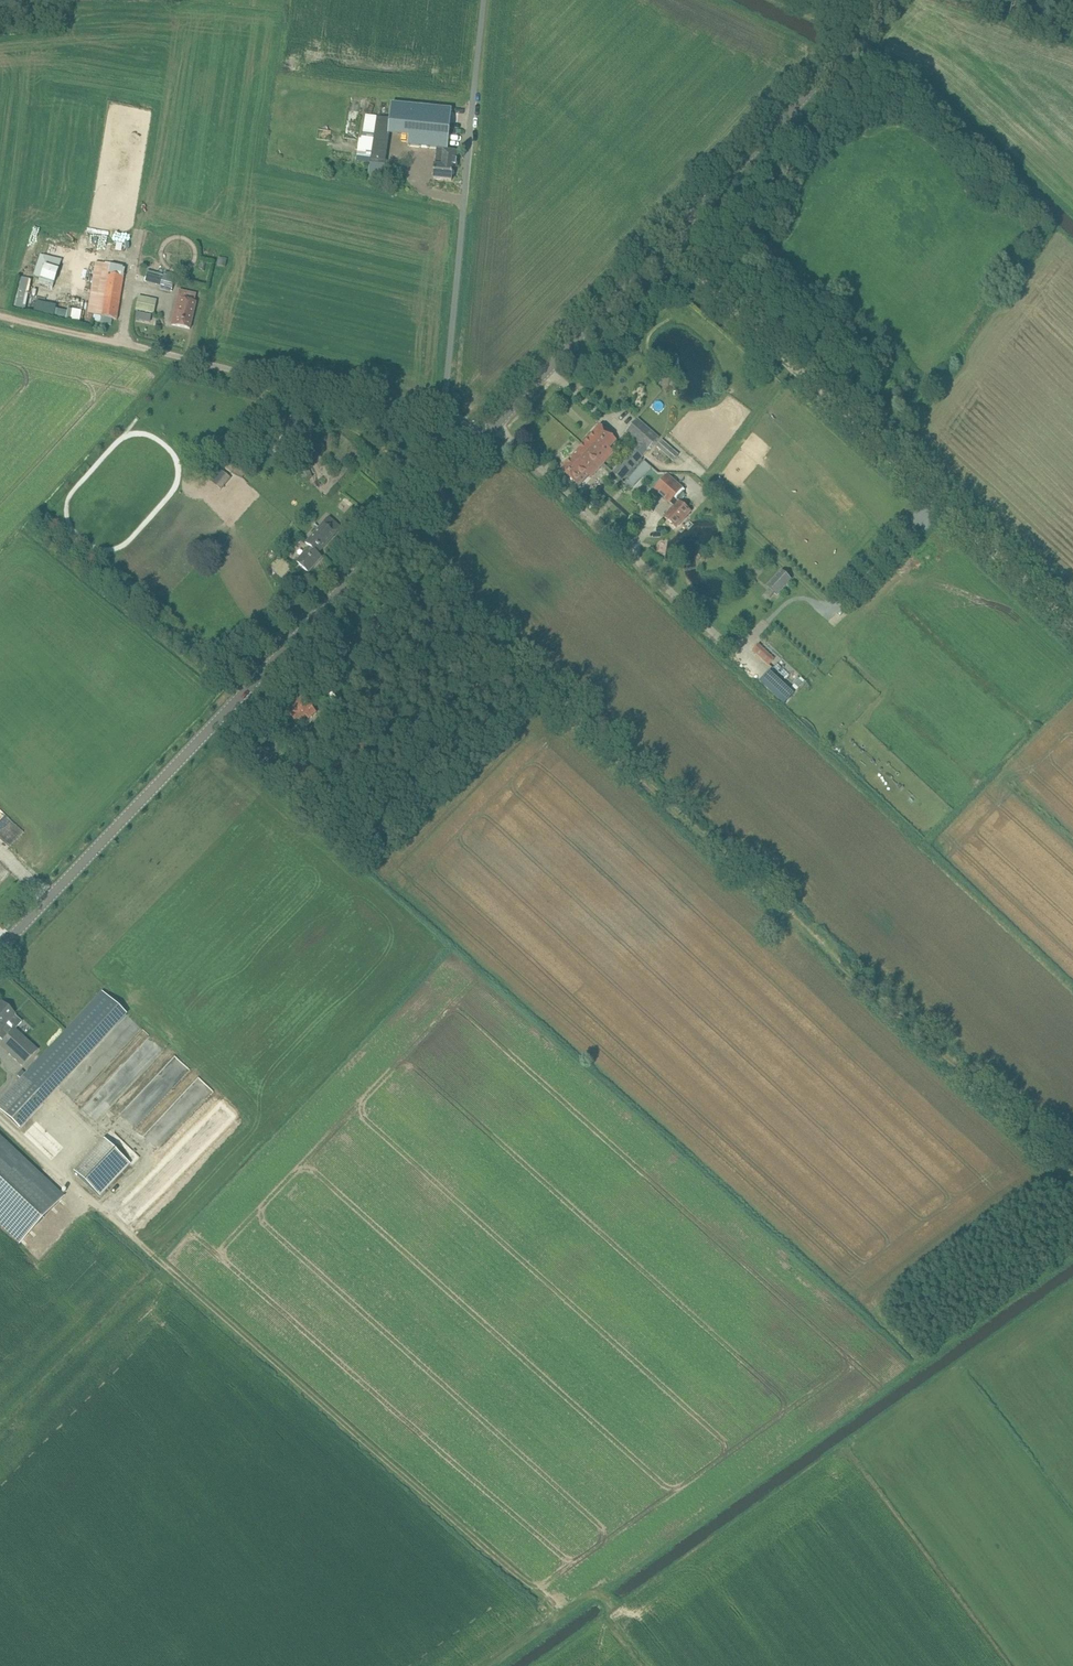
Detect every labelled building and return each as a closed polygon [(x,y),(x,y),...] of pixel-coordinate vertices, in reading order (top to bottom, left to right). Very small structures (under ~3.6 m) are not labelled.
[(454,149),(448,148),(451,109),(412,105),(408,146),(436,149),(436,150),(435,165),(433,179),(452,180),(453,167),(457,168),(458,152),(454,152),(454,149)] [(359,139),(356,160),(372,162),(370,175),(384,177),(386,164),(389,135),(392,119),(390,118),(365,115),(361,140),(359,139)] [(320,127),(318,136),(330,139),(332,130),(320,127)] [(118,249),(128,250),(128,234),(125,234),(125,237),(119,237),(118,249)] [(36,275),(42,277),(41,281),(58,286),(66,259),(42,252),(36,275)] [(100,317),(117,320),(123,277),(108,275),(109,266),(94,264),(86,314),(101,317),(100,317)] [(162,285),(172,288),(176,276),(165,273),(162,285)] [(24,276),(19,307),(29,309),(34,278),(24,276)] [(196,294),(179,290),(172,325),(190,329),(196,302),(195,302),(196,294)] [(141,294),(138,308),(156,313),(160,299),(141,294)] [(83,320),(85,310),(58,306),(57,317),(83,320)] [(613,471),(622,480),(659,438),(638,419),(626,432),(638,443),(613,471)] [(601,426),(583,445),(599,459),(609,448),(616,440),(609,433),(601,426)] [(676,460),(682,453),(664,438),(658,445),(676,460)] [(583,445),(561,470),(578,486),(588,474),(587,473),(599,459),(583,445)] [(682,488),(668,475),(654,490),(673,507),(664,517),(676,528),(690,512),(674,498),(682,488)] [(354,510),(345,521),(350,525),(359,515),(354,510)] [(309,546),(296,562),(308,573),(322,557),(318,553),(341,527),(329,517),(306,543),(309,546)] [(281,555),(271,566),(284,578),(294,567),(281,555)] [(778,592),(780,593),(796,579),(786,568),(763,589),(772,598),(778,592)] [(753,651),(770,666),(778,658),(760,643),(753,651)] [(768,674),(763,679),(777,692),(782,687),(768,674)] [(781,689),(777,695),(787,702),(791,697),(781,689)] [(309,717),(316,712),(304,696),(286,710),(296,723),(307,714),(309,717)] [(126,1015),(102,992),(0,1101),(0,1111),(19,1129),(126,1015)] [(3,1041),(3,1042),(6,1045),(9,1041),(15,1047),(9,1053),(22,1066),(36,1050),(14,1030),(22,1022),(14,1015),(14,1014),(1,1002),(0,1004),(0,1038),(3,1041)] [(177,1054),(121,1115),(136,1129),(192,1068),(177,1054)] [(199,1077),(144,1135),(160,1150),(191,1117),(187,1113),(201,1099),(205,1103),(216,1092),(199,1077)] [(103,1195),(134,1161),(107,1137),(76,1171),(103,1195)] [(20,1243),(63,1198),(0,1139),(0,1224),(20,1243)]
